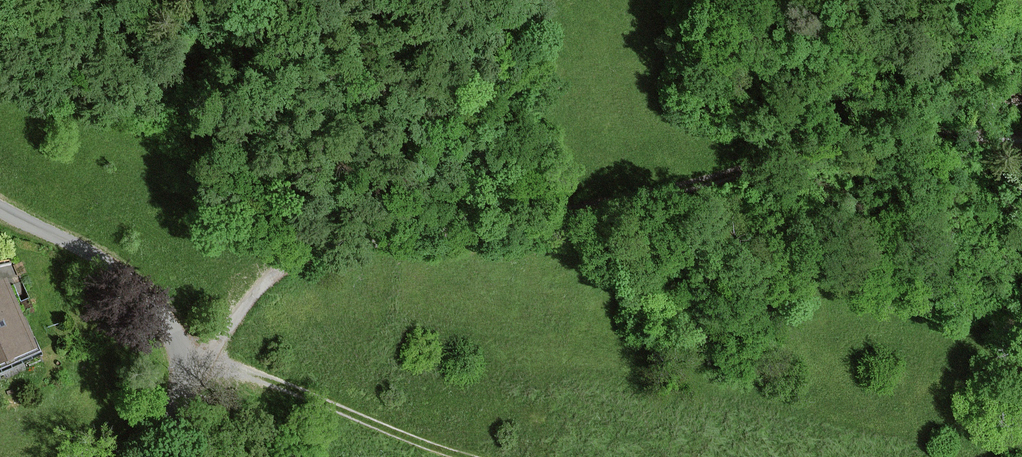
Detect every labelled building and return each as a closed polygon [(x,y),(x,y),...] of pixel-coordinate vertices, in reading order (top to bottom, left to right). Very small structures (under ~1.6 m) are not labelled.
[(2,282),(0,283),(0,363),(31,349),(2,282)]
